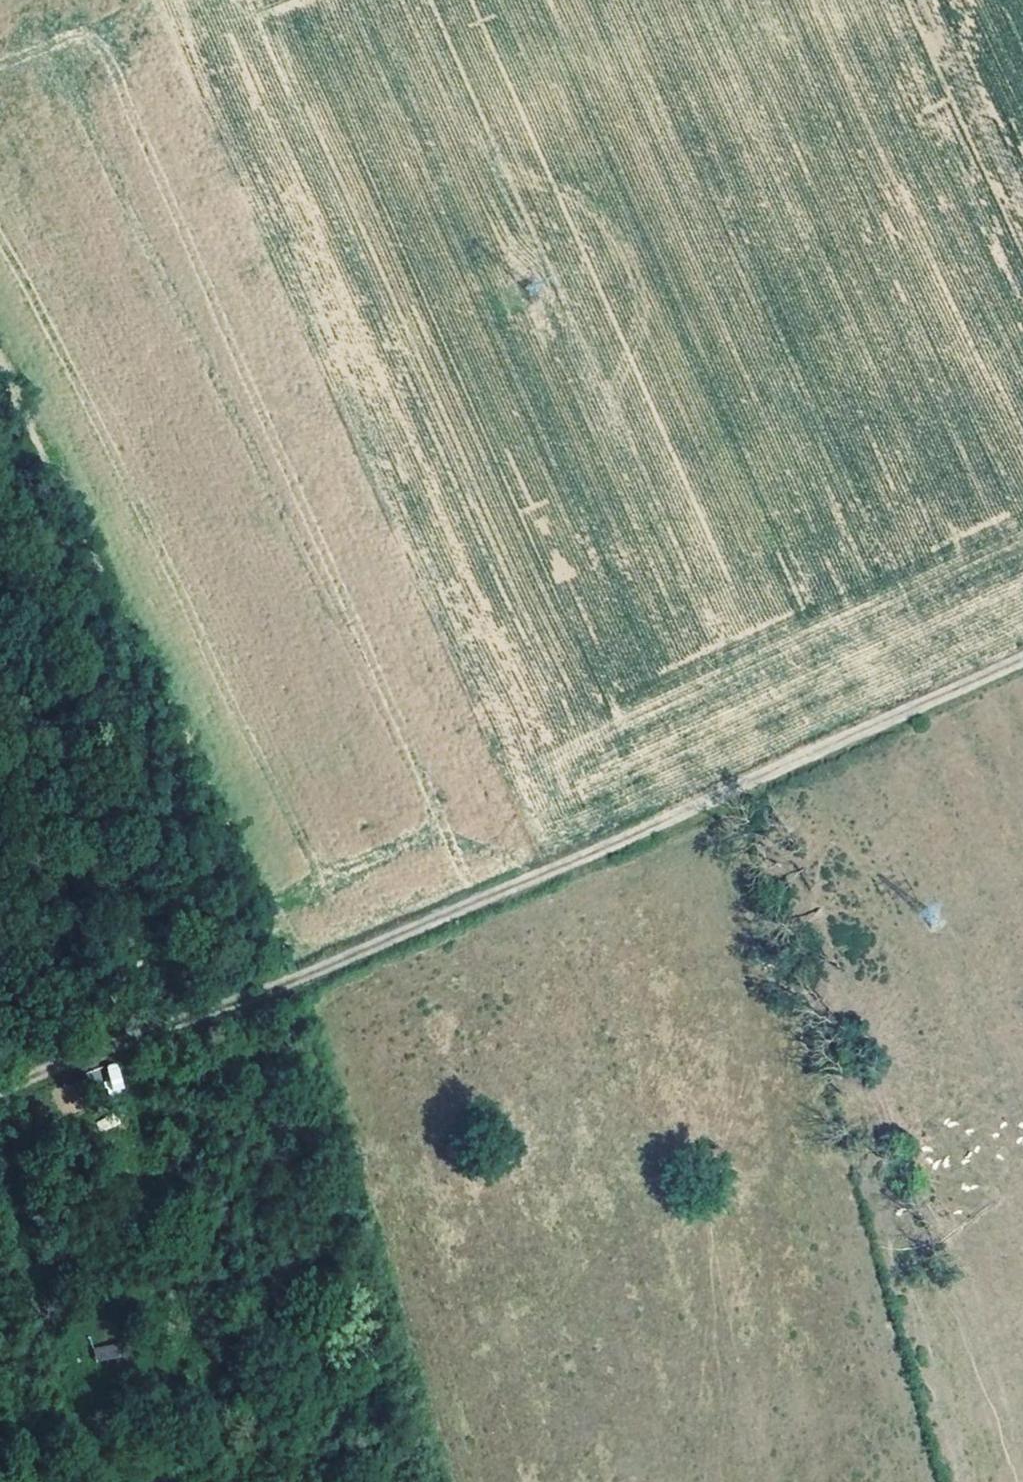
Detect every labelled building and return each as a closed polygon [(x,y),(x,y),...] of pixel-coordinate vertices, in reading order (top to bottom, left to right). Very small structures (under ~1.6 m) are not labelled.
[(111,1092),(124,1090),(120,1062),(107,1064),(111,1092)] [(117,1342),(92,1346),(95,1362),(120,1357),(117,1342)]
